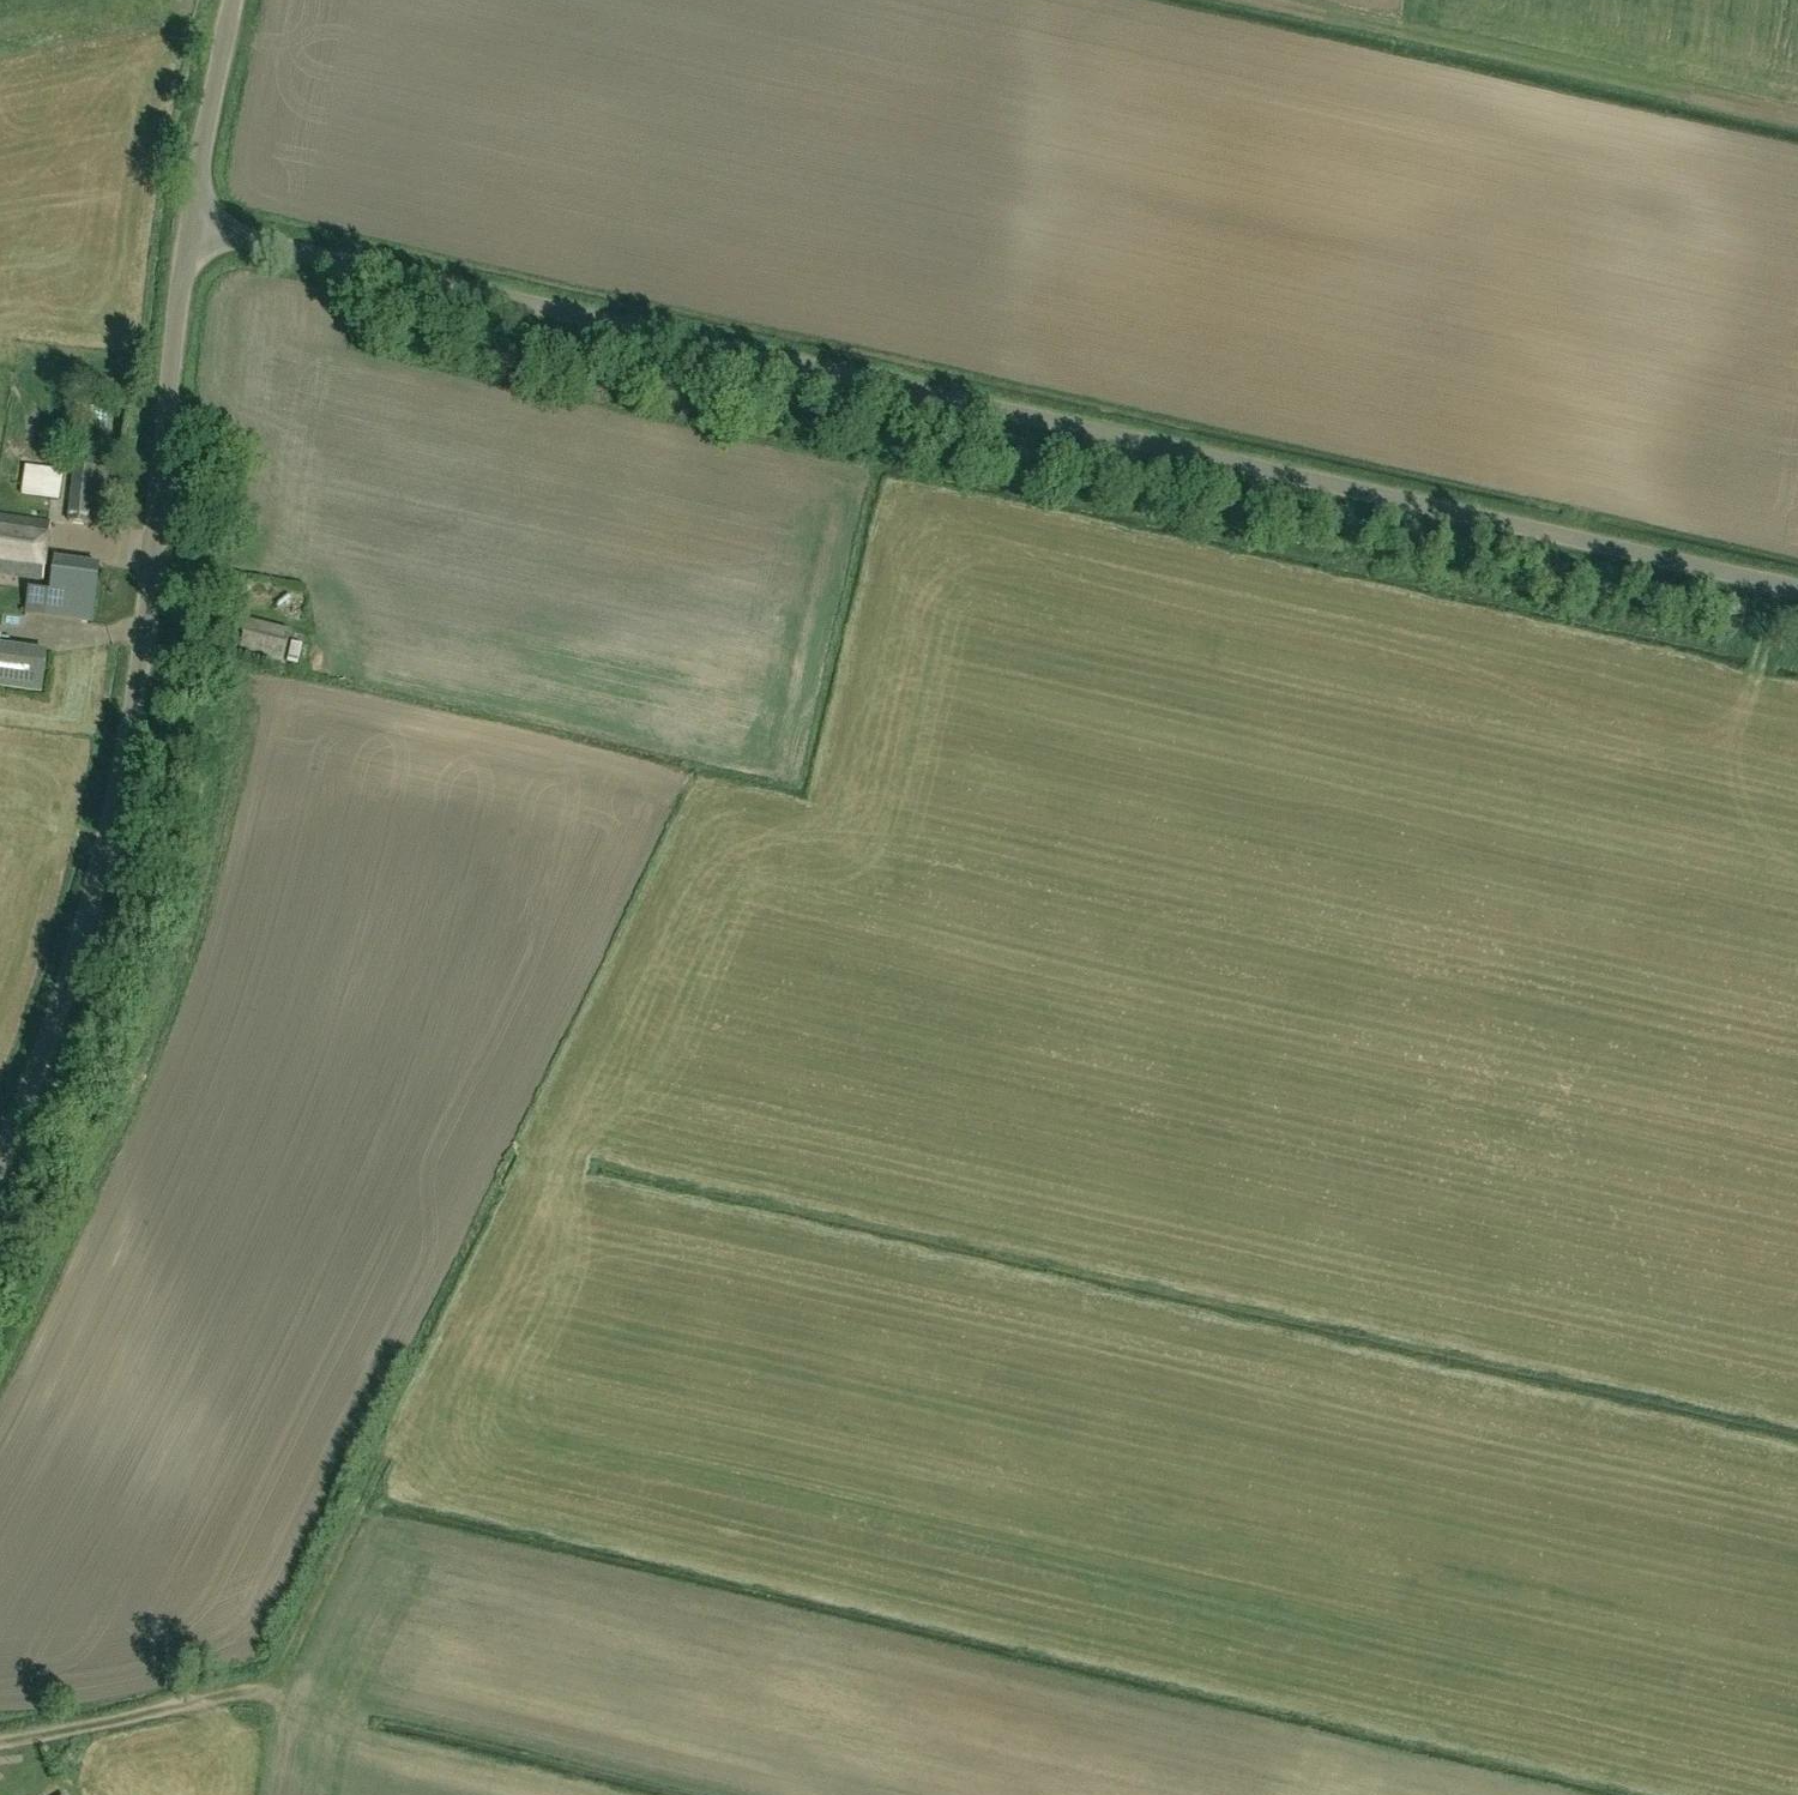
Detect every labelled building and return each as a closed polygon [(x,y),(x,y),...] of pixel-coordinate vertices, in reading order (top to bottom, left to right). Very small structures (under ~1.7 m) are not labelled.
[(102,524),(108,466),(75,463),(69,520),(102,524)] [(22,496),(61,501),(65,472),(26,466),(22,496)] [(44,580),(52,522),(0,515),(0,574),(44,580)] [(25,610),(92,620),(100,564),(55,557),(50,590),(29,587),(25,610)] [(50,688),(49,643),(0,644),(0,689),(50,688)]
